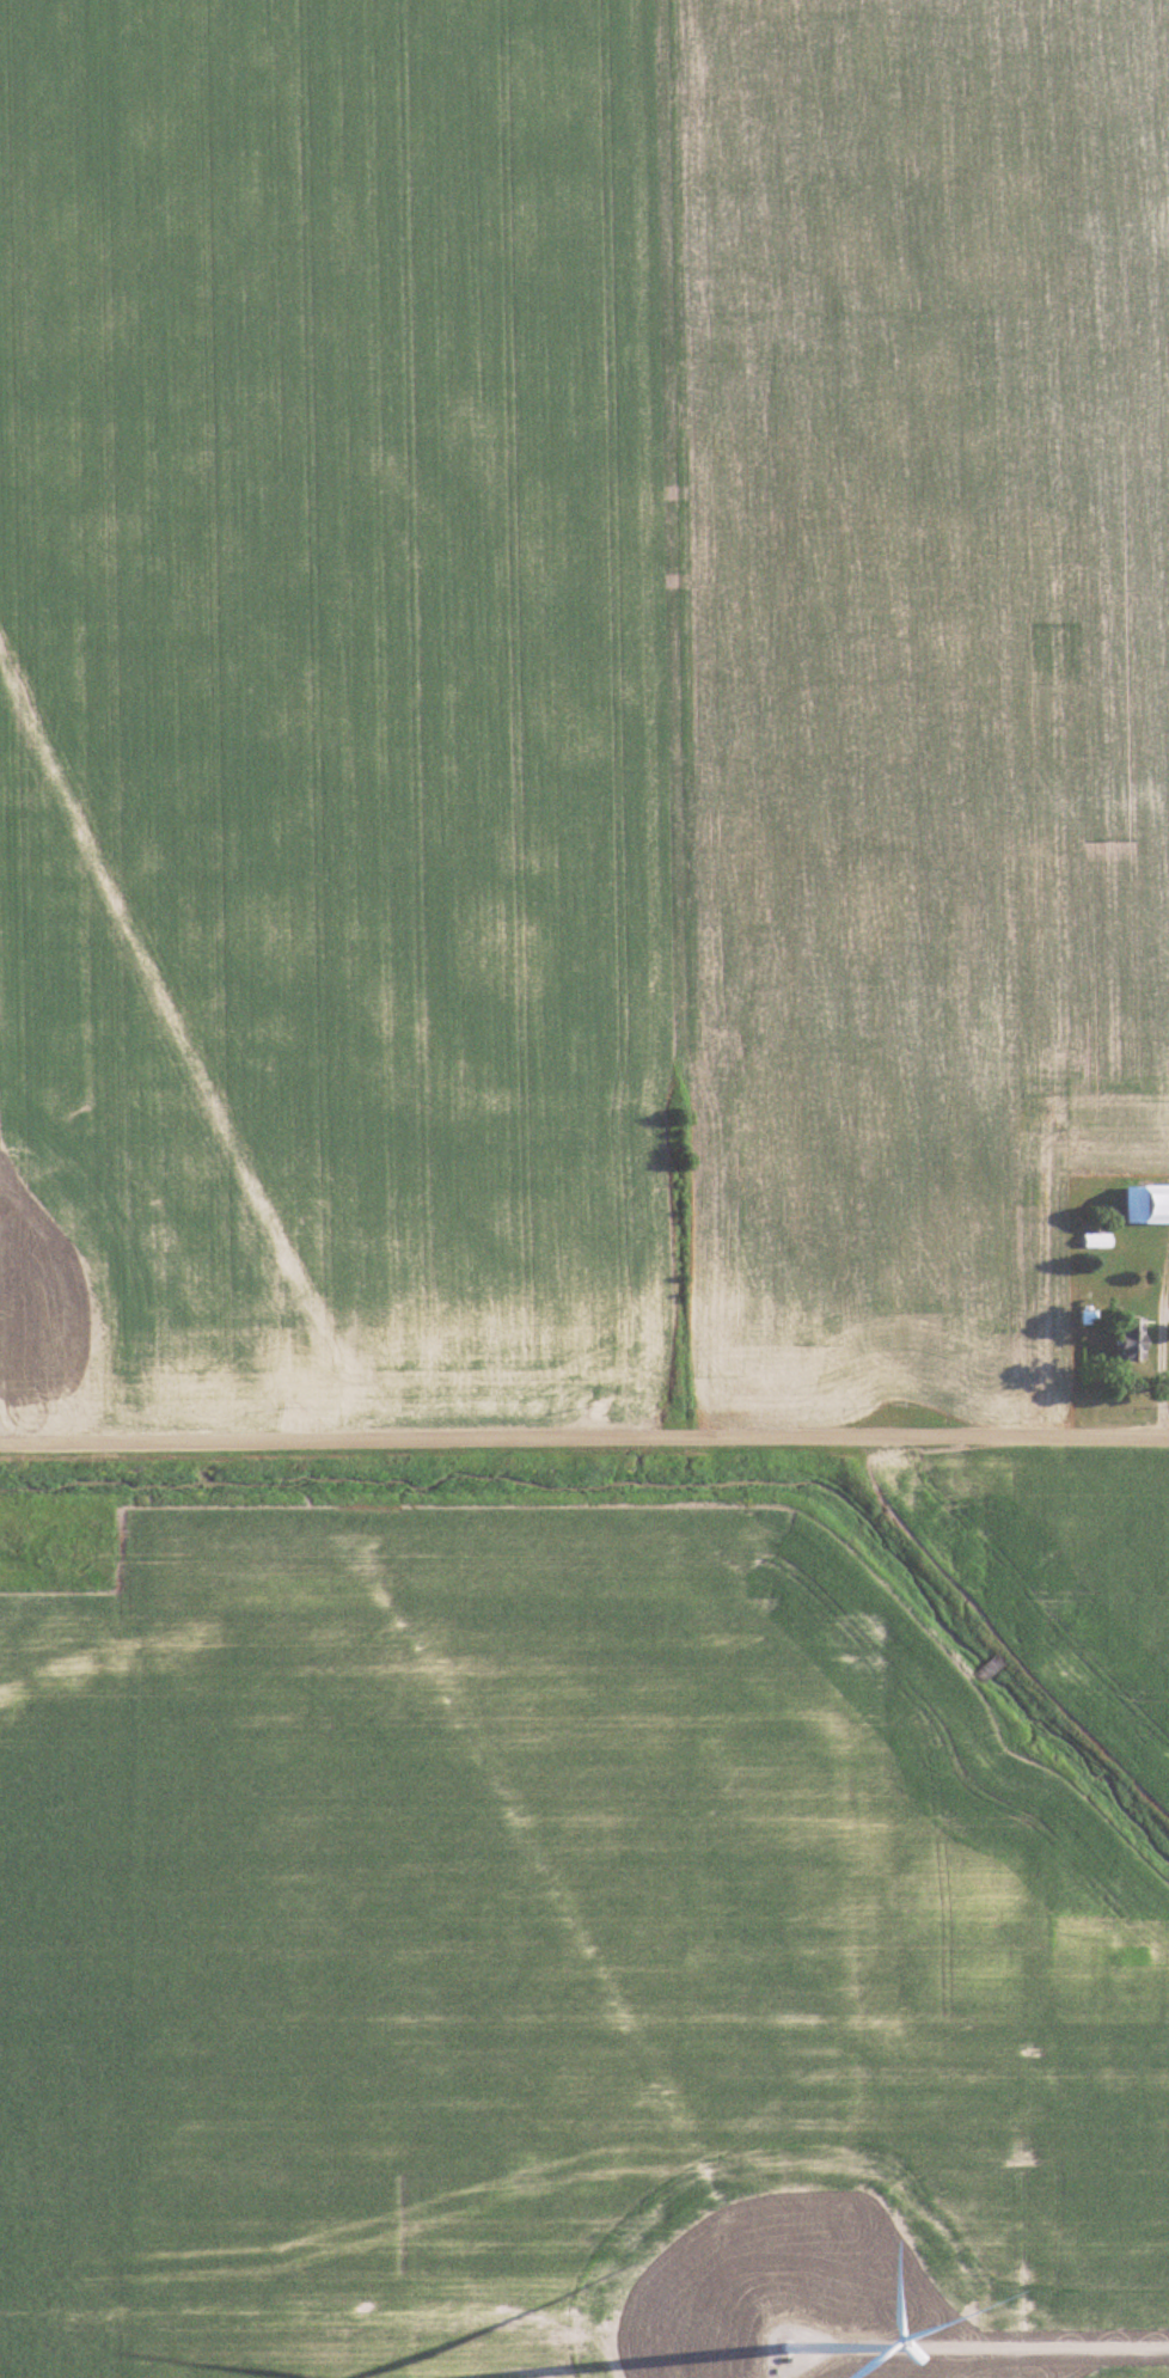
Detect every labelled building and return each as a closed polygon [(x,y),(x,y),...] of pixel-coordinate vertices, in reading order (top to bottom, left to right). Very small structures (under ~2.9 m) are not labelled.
[(1119,1223),(1168,1223),(1168,1185),(1119,1185),(1119,1223)] [(1139,1360),(1140,1318),(1106,1317),(1105,1350),(1112,1351),(1112,1359),(1139,1360)]
